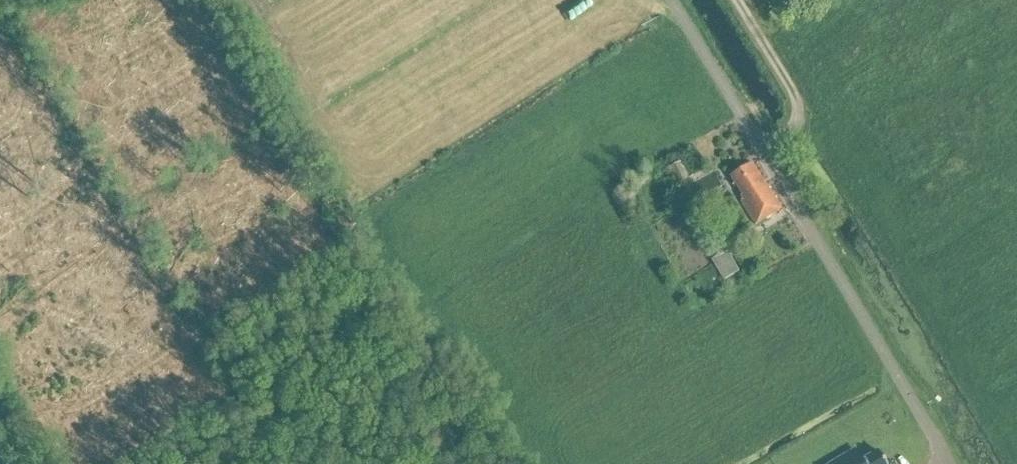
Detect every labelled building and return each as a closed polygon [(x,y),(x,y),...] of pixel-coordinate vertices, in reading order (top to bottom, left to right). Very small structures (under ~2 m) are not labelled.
[(688,179),(679,163),(666,170),(675,187),(688,179)] [(763,182),(752,163),(729,176),(741,194),(737,197),(740,200),(739,200),(754,224),(781,208),(764,181),(763,182)] [(728,249),(712,254),(718,273),(734,268),(728,249)] [(877,452),(861,462),(854,451),(831,463),(884,463),(877,452)]
